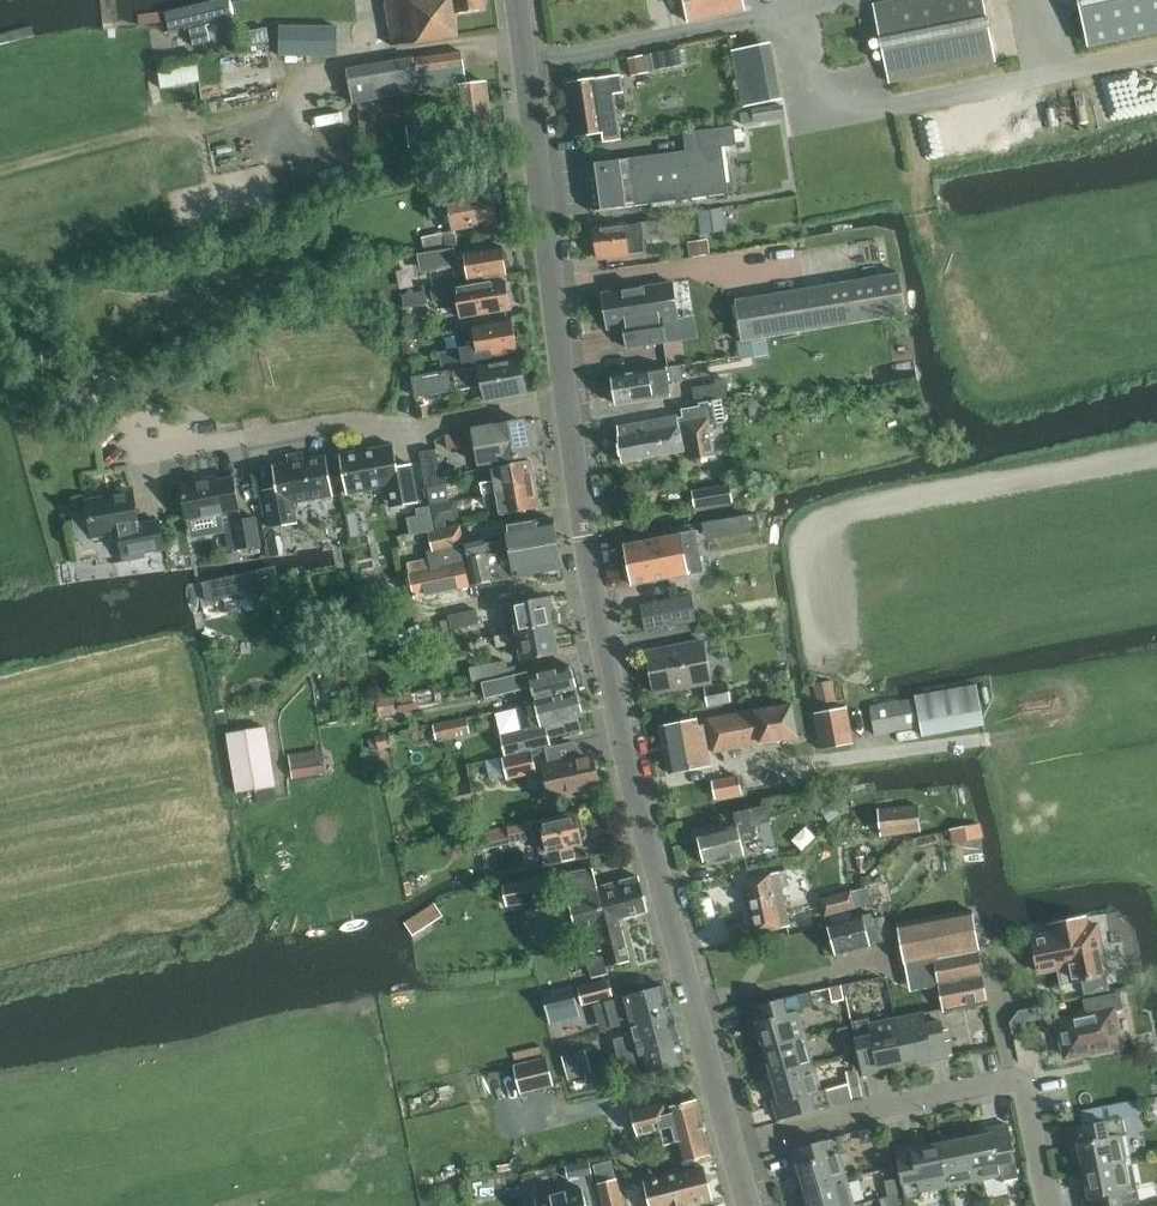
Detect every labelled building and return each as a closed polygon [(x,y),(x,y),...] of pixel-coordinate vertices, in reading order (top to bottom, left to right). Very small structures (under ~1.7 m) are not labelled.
[(166,35),(232,20),(228,0),(223,0),(161,14),(166,35)] [(393,46),(459,36),(455,14),(485,9),(485,5),(487,2),(486,0),(386,0),(393,46)] [(688,21),(745,10),(743,0),(684,0),(688,21)] [(889,82),(996,61),(984,0),(896,0),(873,5),(889,82)] [(1089,45),(1156,31),(1156,0),(1080,0),(1089,45)] [(337,56),(337,27),(337,26),(280,26),(279,55),(337,56)] [(207,27),(190,31),(193,46),(210,42),(207,27)] [(267,27),(244,31),(246,46),(270,41),(267,27)] [(744,106),(776,100),(764,44),(733,50),(744,106)] [(651,53),(655,70),(683,64),(679,47),(651,53)] [(351,103),(419,91),(456,86),(459,104),(447,106),(449,117),(461,116),(463,129),(492,125),(487,82),(467,84),(462,50),(346,69),(351,103)] [(196,55),(157,63),(162,87),(200,79),(196,55)] [(643,56),(628,59),(632,75),(646,72),(643,56)] [(573,106),(571,106),(571,113),(574,112),(577,137),(603,133),(605,142),(619,140),(612,95),(624,93),(622,75),(610,77),(569,83),(573,106)] [(417,126),(419,146),(449,143),(447,123),(417,126)] [(722,148),(736,146),(734,127),(683,133),(683,134),(697,132),(699,149),(586,163),(592,211),(728,194),(722,148)] [(452,173),(454,186),(478,182),(476,169),(452,173)] [(451,216),(453,231),(499,223),(498,220),(502,216),(501,208),(496,206),(493,193),(467,197),(466,193),(447,196),(449,204),(429,208),(431,219),(451,216)] [(703,229),(729,227),(727,207),(701,210),(703,229)] [(595,229),(599,258),(630,254),(630,253),(644,251),(642,240),(661,238),(659,221),(640,223),(640,224),(626,226),(626,225),(595,229)] [(453,244),(451,232),(430,236),(432,247),(453,244)] [(709,255),(707,238),(676,242),(678,259),(709,255)] [(465,253),(470,281),(507,275),(506,270),(508,268),(507,262),(505,260),(502,247),(465,253)] [(418,255),(421,272),(458,266),(455,249),(418,255)] [(735,300),(742,340),(907,313),(901,273),(735,300)] [(462,296),(462,297),(465,317),(512,309),(511,304),(514,304),(512,294),(509,294),(507,281),(470,287),(470,289),(461,290),(460,285),(443,287),(445,298),(462,296)] [(679,318),(673,282),(602,293),(608,329),(624,326),(627,348),(666,342),(663,320),(679,318)] [(477,346),(439,353),(442,370),(453,370),(466,370),(465,362),(493,357),(493,355),(518,350),(516,338),(520,335),(518,327),(514,325),(513,321),(474,328),(477,346)] [(456,389),(456,386),(481,382),(484,399),(525,391),(525,387),(527,385),(526,376),(522,374),(520,360),(453,373),(453,370),(413,377),(416,396),(456,389)] [(676,365),(647,370),(612,376),(614,388),(610,391),(611,397),(616,400),(617,404),(652,398),(662,397),(664,394),(662,382),(678,380),(676,365)] [(696,402),(698,401),(721,398),(727,397),(725,381),(694,386),(696,402)] [(721,398),(698,401),(699,405),(682,409),(683,416),(678,417),(678,415),(618,426),(623,462),(684,450),(684,448),(689,447),(691,460),(715,455),(709,424),(725,421),(721,398)] [(473,429),(480,464),(529,455),(523,420),(473,429)] [(388,494),(395,492),(398,506),(418,502),(412,464),(397,467),(393,444),(340,454),(348,494),(387,486),(388,494)] [(420,451),(426,487),(447,484),(446,474),(441,475),(437,449),(420,451)] [(263,490),(270,528),(290,524),(288,511),(295,509),(294,502),(333,495),(326,455),(273,465),(277,487),(263,490)] [(482,484),(483,493),(535,484),(533,473),(534,471),(533,465),(531,463),(531,460),(494,467),(496,481),(482,484)] [(204,478),(180,482),(187,519),(221,512),(223,522),(233,521),(238,549),(261,544),(256,516),(242,519),(234,476),(205,482),(204,478)] [(535,484),(483,493),(485,502),(499,500),(502,514),(539,507),(538,504),(540,502),(539,496),(537,495),(535,484)] [(733,501),(730,485),(692,491),(695,508),(733,501)] [(448,503),(444,486),(429,488),(432,506),(448,503)] [(112,495),(86,499),(93,537),(119,532),(124,561),(125,561),(125,560),(145,557),(144,552),(164,548),(165,548),(160,520),(139,524),(133,491),(124,492),(124,493),(113,495),(112,495)] [(451,522),(448,508),(438,510),(441,524),(451,522)] [(354,533),(370,531),(368,512),(352,514),(354,533)] [(706,522),(709,537),(753,527),(749,512),(706,522)] [(506,526),(509,542),(502,543),(505,555),(512,555),(525,553),(523,544),(557,538),(553,518),(506,526)] [(461,526),(433,532),(438,551),(465,545),(468,557),(486,553),(483,536),(464,540),(461,526)] [(696,531),(625,544),(632,584),(703,571),(696,531)] [(562,568),(557,538),(523,544),(525,553),(512,555),(505,555),(486,553),(468,557),(474,585),(516,576),(517,582),(526,581),(525,574),(562,568)] [(437,593),(464,587),(469,586),(462,552),(407,563),(415,598),(423,596),(427,598),(435,597),(437,593)] [(279,604),(275,579),(202,591),(206,616),(279,604)] [(501,606),(506,634),(553,625),(548,597),(501,606)] [(695,622),(691,599),(640,608),(644,632),(695,622)] [(449,615),(452,629),(480,623),(477,609),(449,615)] [(425,622),(428,636),(437,634),(434,620),(425,622)] [(553,625),(506,634),(495,636),(497,647),(519,643),(522,660),(559,653),(553,625)] [(712,631),(714,641),(724,640),(723,629),(712,631)] [(709,684),(701,639),(699,640),(700,643),(651,652),(650,649),(649,649),(657,694),(659,694),(658,690),(707,681),(708,684),(709,684)] [(470,667),(471,670),(473,681),(502,676),(499,661),(470,667)] [(530,685),(534,701),(577,691),(571,665),(529,676),(527,671),(488,681),(491,693),(503,690),(503,692),(530,685)] [(813,684),(818,706),(835,702),(830,680),(813,684)] [(704,686),(708,705),(731,701),(728,682),(704,686)] [(984,725),(977,684),(914,695),(915,700),(921,736),(984,725)] [(577,691),(534,701),(541,727),(518,732),(522,751),(542,746),(540,738),(549,736),(549,738),(582,730),(579,717),(584,716),(577,691)] [(915,700),(870,707),(874,735),(920,728),(915,700)] [(792,705),(754,713),(760,743),(798,736),(792,705)] [(815,713),(822,749),(853,743),(846,707),(815,713)] [(760,743),(754,713),(708,722),(714,752),(760,743)] [(439,739),(474,732),(470,714),(435,721),(439,739)] [(661,726),(670,773),(711,765),(703,724),(698,725),(697,719),(661,726)] [(237,793),(256,790),(258,802),(277,799),(265,726),(226,733),(237,793)] [(546,748),(557,797),(600,787),(592,754),(577,758),(574,741),(543,748),(543,749),(546,748)] [(290,755),(294,780),(328,774),(325,756),(313,758),(312,751),(290,755)] [(504,758),(508,777),(537,770),(532,751),(504,758)] [(713,781),(715,796),(740,792),(737,776),(713,781)] [(698,833),(700,841),(706,865),(745,855),(741,840),(757,836),(754,825),(771,821),(767,804),(734,812),(737,824),(698,833)] [(918,805),(878,810),(853,813),(854,827),(847,828),(848,839),(881,835),(921,831),(918,805)] [(490,847),(511,842),(539,836),(543,853),(548,852),(551,865),(575,860),(572,846),(583,844),(582,840),(585,840),(587,836),(586,830),(583,828),(579,829),(576,813),(532,823),(486,833),(490,847)] [(950,831),(963,896),(992,891),(979,825),(950,831)] [(563,874),(576,929),(606,921),(598,887),(593,869),(563,874)] [(790,926),(782,887),(789,886),(786,870),(744,879),(756,933),(790,926)] [(639,876),(598,887),(606,921),(619,918),(647,911),(639,876)] [(503,884),(507,906),(545,899),(541,878),(503,884)] [(869,886),(851,890),(821,899),(826,915),(873,902),(869,886)] [(910,990),(939,985),(983,977),(972,910),(899,922),(910,990)] [(877,931),(872,913),(828,925),(836,954),(889,940),(886,928),(877,931)] [(606,921),(576,929),(577,934),(598,928),(603,949),(587,953),(593,977),(609,973),(607,966),(630,960),(619,918),(606,921)] [(1082,979),(1087,978),(1087,979),(1087,980),(1088,980),(1092,979),(1092,977),(1106,974),(1107,974),(1097,924),(1043,935),(1045,944),(1035,946),(1040,973),(1057,969),(1056,961),(1075,957),(1080,979),(1082,979)] [(1087,978),(1082,979),(1085,995),(1109,990),(1106,974),(1092,977),(1092,979),(1088,980),(1087,980),(1087,979),(1087,978)] [(983,977),(939,985),(944,1012),(988,1003),(988,1001),(987,1001),(983,977)] [(538,982),(541,992),(551,989),(549,980),(538,982)] [(579,987),(583,1004),(613,996),(609,980),(579,987)] [(759,1029),(765,1050),(806,1038),(799,1012),(805,1011),(804,1008),(844,998),(841,984),(800,993),(800,994),(747,1009),(753,1030),(759,1029)] [(628,1012),(631,1023),(671,1013),(664,986),(605,1002),(609,1017),(628,1012)] [(556,993),(560,1010),(578,1005),(573,989),(556,993)] [(939,1009),(896,1018),(905,1060),(926,1056),(928,1062),(949,1057),(939,1009)] [(1052,1022),(1060,1060),(1116,1048),(1109,1011),(1052,1022)] [(614,1039),(618,1054),(678,1038),(671,1013),(631,1023),(634,1033),(614,1039)] [(905,1060),(896,1018),(870,1023),(869,1018),(852,1021),(863,1075),(885,1070),(884,1065),(905,1060)] [(838,1028),(841,1043),(852,1041),(848,1026),(838,1028)] [(678,1038),(618,1054),(622,1069),(633,1066),(636,1077),(685,1063),(678,1038)] [(770,1066),(772,1076),(813,1064),(806,1038),(765,1050),(766,1052),(760,1054),(764,1068),(770,1066)] [(586,1049),(562,1055),(565,1067),(589,1061),(586,1049)] [(515,1064),(522,1093),(554,1085),(547,1056),(515,1064)] [(589,1061),(565,1067),(568,1079),(592,1073),(589,1061)] [(813,1064),(772,1076),(778,1097),(773,1098),(779,1120),(831,1105),(852,1099),(847,1084),(826,1089),(826,1088),(820,1089),(813,1064)] [(661,1129),(663,1138),(704,1127),(697,1100),(668,1108),(666,1102),(632,1111),(639,1135),(661,1129)] [(1110,1105),(1112,1115),(1122,1113),(1121,1103),(1110,1105)] [(1081,1111),(1083,1120),(1097,1117),(1095,1108),(1081,1111)] [(1080,1149),(1084,1170),(1131,1161),(1126,1135),(1127,1135),(1123,1117),(1070,1128),(1074,1150),(1080,1149)] [(988,1134),(966,1138),(975,1181),(1001,1175),(1002,1181),(1019,1178),(1008,1124),(987,1128),(988,1134)] [(704,1127),(663,1138),(665,1145),(677,1141),(682,1161),(711,1154),(704,1127)] [(950,1142),(939,1144),(948,1186),(975,1181),(966,1138),(964,1139),(962,1133),(948,1136),(950,1142)] [(800,1170),(806,1192),(847,1179),(840,1154),(845,1152),(841,1136),(788,1151),(794,1172),(800,1170)] [(948,1186),(939,1144),(918,1148),(917,1142),(895,1147),(906,1200),(923,1197),(922,1191),(948,1186)] [(616,1157),(597,1161),(599,1174),(619,1170),(616,1157)] [(590,1161),(566,1166),(568,1178),(592,1173),(590,1161)] [(1084,1170),(1088,1192),(1083,1193),(1085,1205),(1129,1205),(1141,1204),(1137,1186),(1131,1161),(1084,1170)] [(691,1205),(713,1199),(705,1166),(644,1181),(650,1205),(691,1205)] [(600,1182),(607,1205),(634,1205),(626,1175),(600,1182)] [(885,1180),(888,1195),(899,1193),(896,1178),(885,1180)] [(855,1205),(847,1179),(806,1192),(807,1194),(801,1196),(804,1205),(853,1205),(855,1205)] [(536,1199),(538,1205),(587,1205),(582,1187),(536,1199)]
